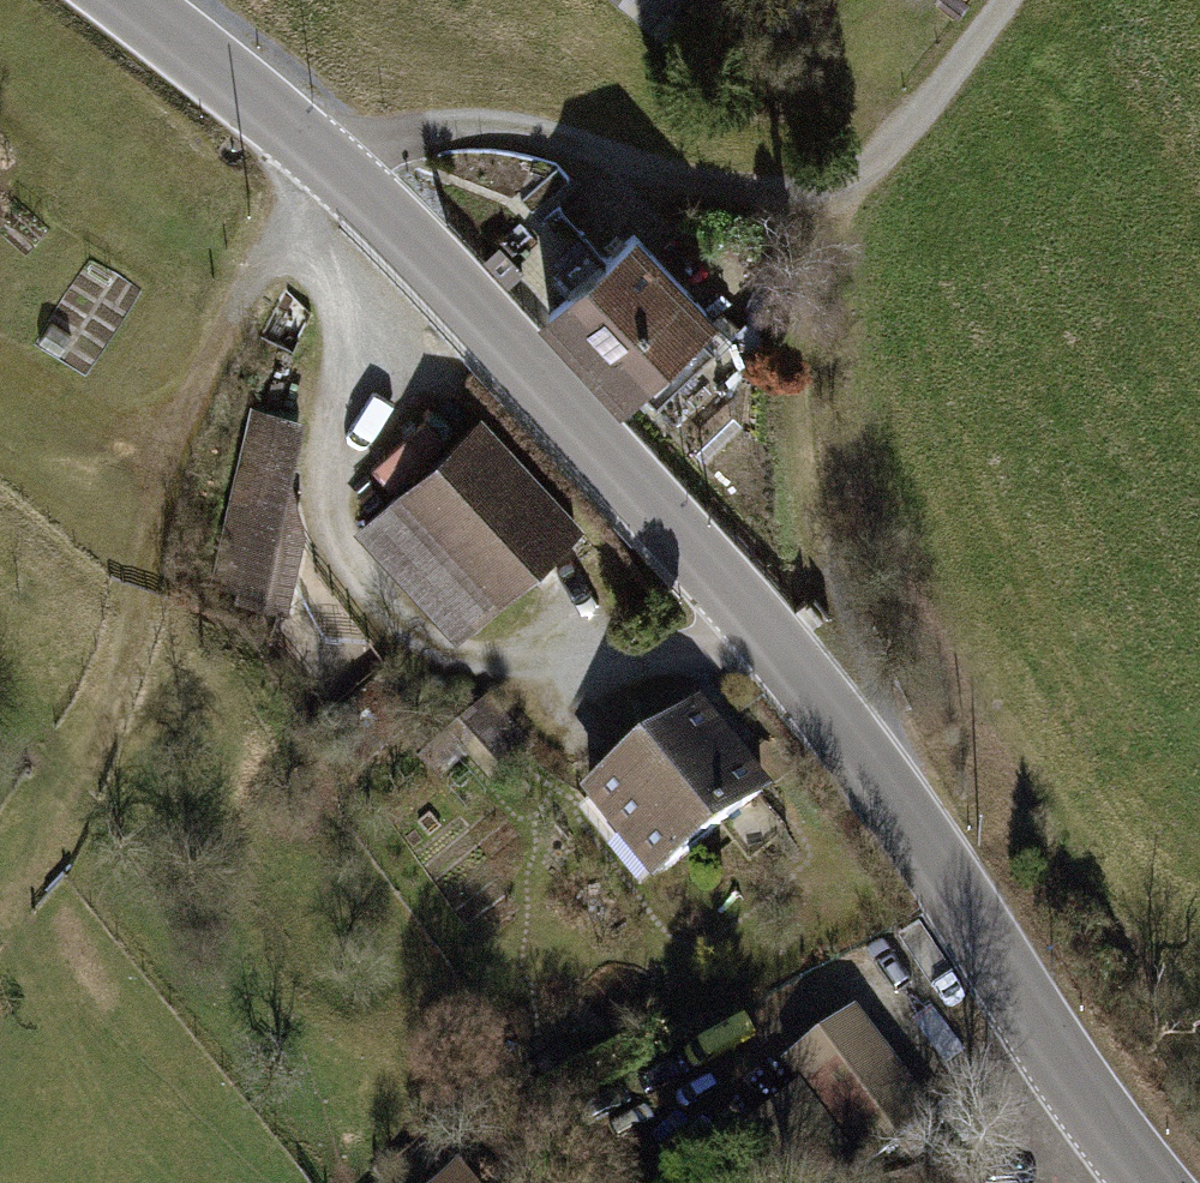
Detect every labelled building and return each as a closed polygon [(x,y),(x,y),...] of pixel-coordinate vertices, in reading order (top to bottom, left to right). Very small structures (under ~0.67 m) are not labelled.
[(554,306),(651,411),(729,340),(632,234),(554,306)] [(308,411),(271,402),(223,603),(285,618),(307,525),(291,483),(308,411)] [(362,523),(465,639),(583,534),(479,419),(362,523)] [(484,703),(442,739),(487,791),(529,754),(484,703)] [(581,825),(659,904),(777,788),(699,709),(581,825)] [(774,1182),(859,1182),(932,1122),(845,1018),(783,1070),(802,1092),(741,1144),(774,1182)]
